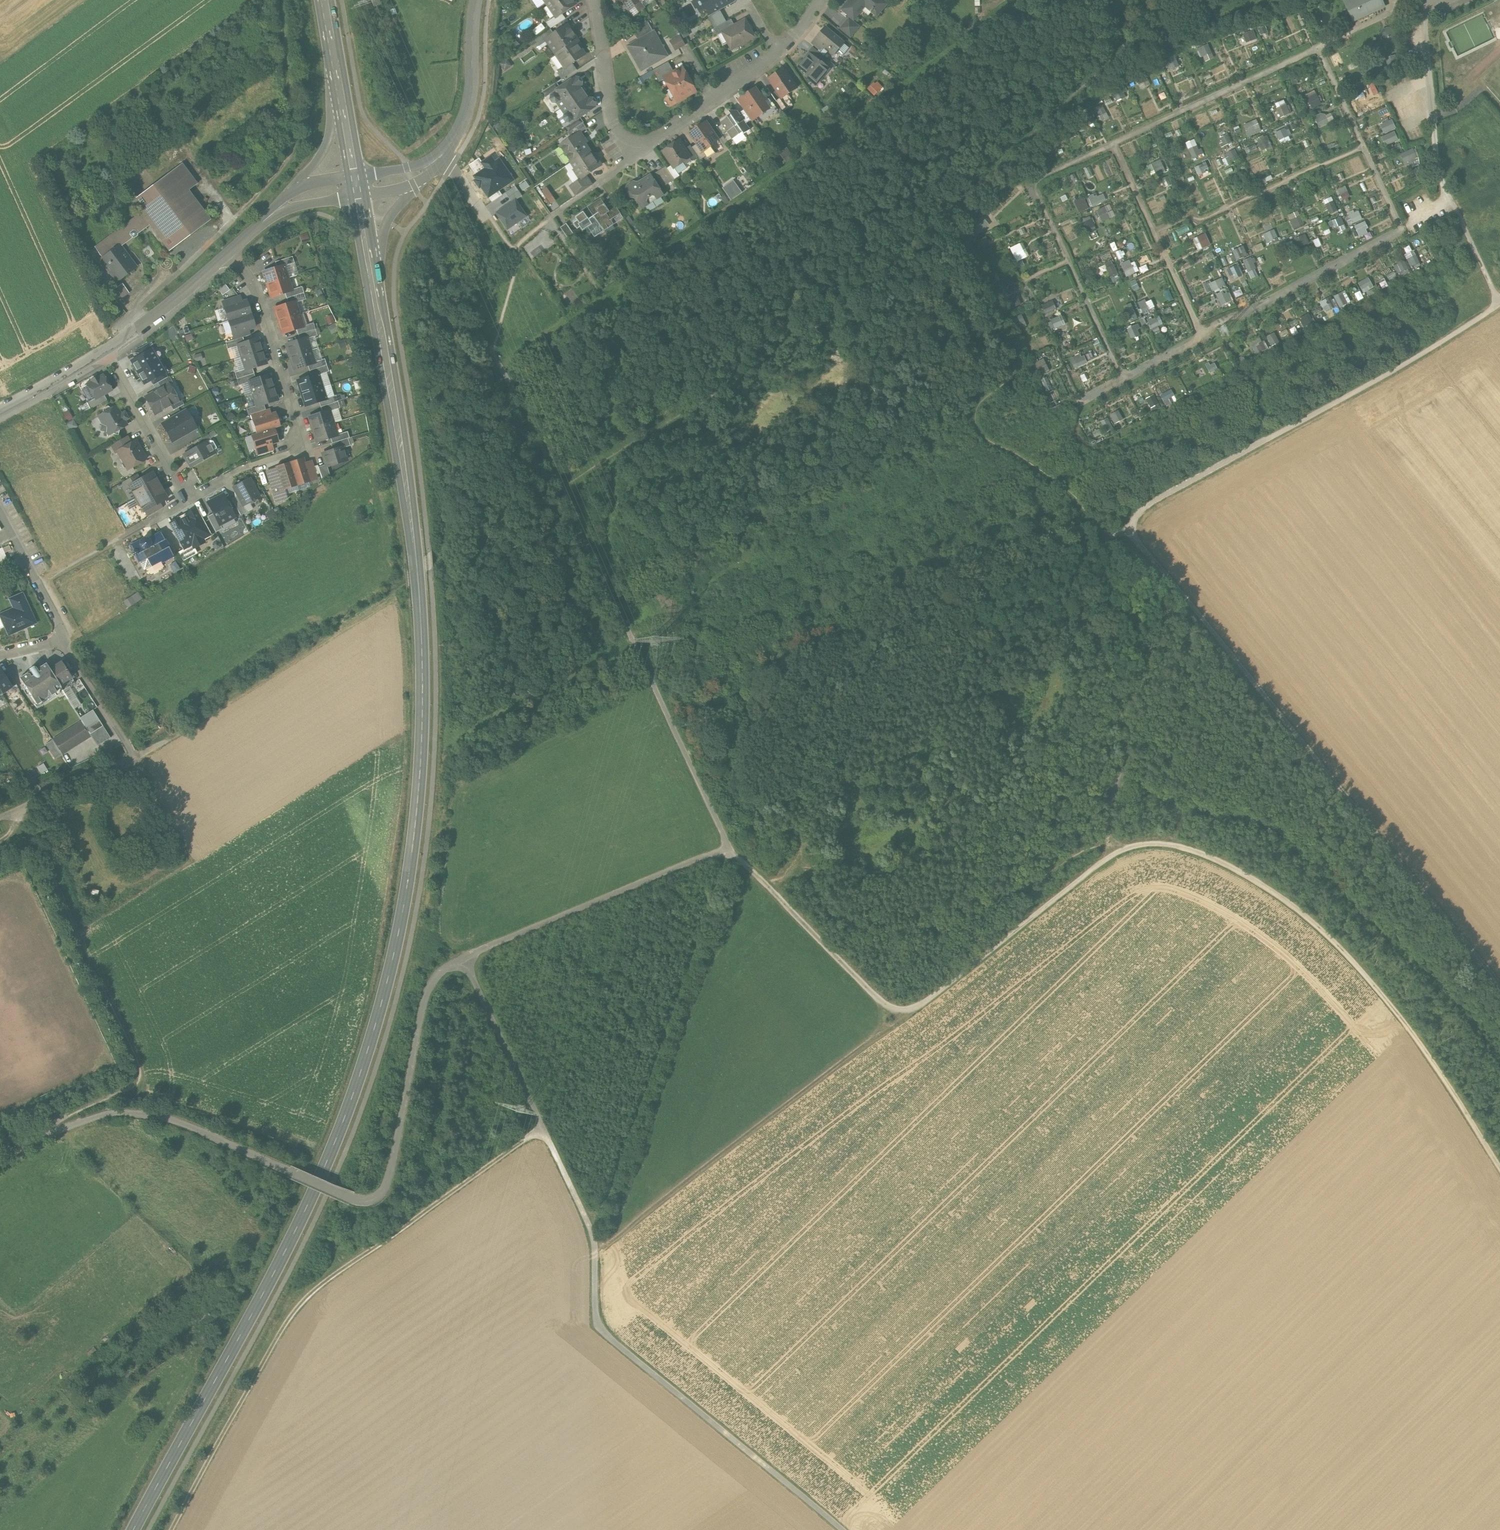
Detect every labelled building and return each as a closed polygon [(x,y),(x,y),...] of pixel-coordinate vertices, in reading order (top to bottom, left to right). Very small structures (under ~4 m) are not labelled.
[(546,3),(556,17),(556,18),(562,14),(576,5),(573,0),(551,0),(546,3)] [(638,0),(623,0),(623,1),(634,17),(644,9),(640,3),(638,0)] [(711,13),(715,11),(715,12),(717,11),(717,10),(732,1),(731,0),(704,0),(711,13)] [(882,0),(850,0),(842,10),(854,20),(867,5),(872,9),(870,12),(871,13),(872,12),(877,16),(887,4),(882,0)] [(1343,2),(1354,24),(1386,9),(1382,0),(1347,0),(1343,2)] [(546,23),(551,29),(565,19),(562,14),(556,18),(556,17),(546,23)] [(849,18),(840,29),(851,38),(859,28),(849,18)] [(734,26),(731,20),(715,29),(718,35),(734,26)] [(734,26),(718,35),(724,46),(728,43),(732,50),(755,38),(745,20),(734,26)] [(638,41),(654,33),(647,21),(633,31),(638,41)] [(554,34),(546,40),(547,42),(556,55),(577,40),(574,36),(570,31),(571,31),(568,25),(554,34)] [(546,40),(554,34),(551,29),(535,40),(540,46),(547,42),(546,40)] [(1254,29),(1244,33),(1247,42),(1257,38),(1254,29)] [(827,30),(822,35),(821,34),(817,39),(825,46),(825,45),(830,50),(831,53),(833,55),(835,54),(838,52),(838,49),(843,43),(827,30)] [(638,41),(629,47),(642,70),(667,56),(654,33),(638,41)] [(680,35),(670,40),(676,50),(686,44),(680,35)] [(821,51),(825,46),(817,39),(812,44),(821,51)] [(577,40),(556,55),(565,68),(565,69),(573,64),(585,55),(580,47),(580,44),(577,40)] [(1201,56),(1212,51),(1208,43),(1197,48),(1201,56)] [(822,63),(823,64),(826,59),(813,47),(808,54),(809,54),(821,64),(822,63)] [(821,64),(809,54),(807,57),(807,59),(805,62),(803,62),(800,65),(800,69),(807,75),(807,79),(814,84),(818,84),(822,78),(822,75),(828,68),(823,64),(822,63),(821,64)] [(1179,65),(1177,56),(1165,58),(1168,68),(1179,65)] [(675,73),(668,63),(653,71),(659,83),(665,79),(675,73)] [(565,69),(565,68),(558,73),(562,80),(577,70),(573,64),(565,69)] [(675,73),(665,79),(671,89),(667,92),(670,99),(675,96),(677,101),(686,96),(689,97),(694,94),(695,91),(693,87),(694,83),(690,82),(683,69),(675,73)] [(797,88),(784,69),(769,79),(781,98),(782,99),(786,96),(797,88)] [(580,79),(575,78),(560,88),(550,95),(552,96),(551,100),(553,103),(556,103),(558,102),(562,108),(585,93),(581,86),(582,82),(580,79)] [(550,95),(560,88),(557,83),(547,90),(550,95)] [(756,89),(750,93),(751,94),(744,99),(746,103),(754,114),(757,118),(769,109),(764,101),(767,100),(763,94),(760,96),(756,89)] [(1315,91),(1309,93),(1312,100),(1307,102),(1310,108),(1320,103),(1315,91)] [(585,93),(562,108),(566,114),(565,116),(564,119),(566,122),(570,123),(571,124),(580,118),(595,107),(596,103),(594,100),(589,99),(585,93)] [(786,96),(782,99),(781,98),(776,101),(784,112),(793,106),(786,96)] [(1286,98),(1275,103),(1281,117),(1292,113),(1286,98)] [(1141,103),(1145,115),(1157,111),(1154,99),(1141,103)] [(744,110),(749,118),(754,114),(746,103),(741,106),(744,110)] [(1096,107),(1102,120),(1109,117),(1102,104),(1096,107)] [(744,110),(739,114),(746,124),(751,121),(749,118),(744,110)] [(737,111),(729,112),(731,115),(721,123),(732,140),(743,133),(744,134),(750,130),(746,124),(739,114),(737,111)] [(1320,127),(1329,123),(1324,112),(1315,116),(1320,127)] [(580,118),(571,124),(574,129),(583,123),(584,123),(580,118)] [(1380,123),(1384,133),(1396,127),(1392,118),(1380,123)] [(1245,123),(1249,136),(1262,131),(1258,119),(1245,123)] [(574,129),(569,133),(572,138),(580,132),(580,133),(587,129),(583,123),(574,129)] [(706,123),(690,133),(697,144),(703,153),(712,146),(711,145),(718,140),(706,123)] [(1385,145),(1399,141),(1396,131),(1382,135),(1385,145)] [(572,138),(560,146),(572,162),(589,151),(582,140),(584,139),(580,133),(580,132),(572,138)] [(1218,137),(1222,146),(1233,141),(1229,133),(1218,137)] [(1268,134),(1257,139),(1262,149),(1272,144),(1268,134)] [(1196,138),(1186,142),(1193,157),(1202,153),(1196,138)] [(679,141),(663,152),(673,166),(679,162),(682,163),(690,158),(685,150),(679,141)] [(697,144),(692,148),(699,158),(700,160),(706,157),(703,153),(697,144)] [(691,146),(685,150),(690,158),(693,162),(699,158),(692,148),(691,146)] [(1418,158),(1415,148),(1401,152),(1404,162),(1418,158)] [(589,151),(572,162),(576,168),(574,170),(580,179),(580,180),(585,176),(601,165),(597,158),(595,160),(589,151)] [(1222,155),(1226,166),(1236,161),(1232,151),(1222,155)] [(486,169),(477,176),(475,177),(477,180),(476,181),(480,188),(482,187),(489,197),(499,190),(514,181),(504,166),(499,169),(492,157),(483,163),(486,169)] [(486,169),(483,163),(480,159),(470,165),(477,176),(486,169)] [(1162,159),(1147,164),(1150,175),(1165,171),(1162,159)] [(1206,161),(1195,166),(1198,174),(1209,169),(1206,161)] [(95,247),(102,259),(119,246),(121,247),(132,238),(134,238),(138,236),(138,234),(150,225),(169,250),(209,220),(188,191),(197,184),(183,164),(133,202),(141,213),(95,247)] [(666,167),(656,173),(664,187),(675,180),(666,167)] [(592,186),(585,176),(580,180),(580,179),(570,186),(577,196),(592,186)] [(651,176),(638,184),(633,183),(628,186),(627,191),(630,196),(635,198),(647,216),(668,203),(651,176)] [(731,200),(742,192),(733,179),(722,187),(731,200)] [(519,191),(516,187),(506,193),(509,198),(519,191)] [(499,190),(489,197),(492,202),(502,195),(499,190)] [(1107,200),(1104,193),(1098,195),(1096,192),(1088,195),(1092,205),(1107,200)] [(1332,196),(1325,200),(1331,213),(1338,210),(1332,196)] [(601,199),(587,208),(589,210),(585,213),(584,212),(575,217),(577,220),(573,223),(577,229),(580,227),(583,231),(588,228),(595,238),(614,225),(611,220),(614,219),(607,208),(609,206),(606,203),(604,204),(601,199)] [(527,217),(516,201),(497,213),(508,229),(527,217)] [(609,206),(607,208),(614,219),(617,222),(624,218),(614,203),(609,206)] [(1102,222),(1116,215),(1110,203),(1097,210),(1102,222)] [(1352,221),(1362,219),(1360,209),(1350,211),(1352,221)] [(1299,210),(1289,214),(1294,229),(1304,226),(1299,210)] [(977,233),(990,225),(983,214),(971,222),(977,233)] [(1086,232),(1096,229),(1093,216),(1083,218),(1086,232)] [(1366,220),(1355,223),(1359,236),(1369,233),(1366,220)] [(567,224),(561,228),(569,241),(575,236),(567,224)] [(1273,230),(1264,234),(1268,244),(1277,240),(1273,230)] [(1194,238),(1200,249),(1211,244),(1206,232),(1194,238)] [(1296,238),(1300,246),(1310,241),(1306,233),(1296,238)] [(986,237),(979,240),(982,247),(989,244),(986,237)] [(1017,261),(1030,256),(1024,242),(1011,247),(1017,261)] [(1232,250),(1236,259),(1248,254),(1244,245),(1232,250)] [(100,260),(100,264),(103,268),(106,266),(115,279),(125,272),(127,274),(136,267),(121,247),(119,246),(102,259),(100,260)] [(1414,249),(1405,254),(1412,269),(1422,264),(1414,249)] [(1251,278),(1260,274),(1252,256),(1244,260),(1251,278)] [(292,257),(275,262),(277,268),(283,266),(284,267),(294,263),(292,257)] [(1133,258),(1121,263),(1127,276),(1138,271),(1133,258)] [(1404,259),(1394,264),(1400,275),(1410,270),(1404,259)] [(1230,279),(1242,274),(1238,264),(1227,268),(1230,279)] [(277,268),(263,273),(267,285),(287,279),(284,267),(283,266),(277,268)] [(1223,276),(1204,283),(1208,293),(1227,286),(1223,276)] [(1358,282),(1363,291),(1374,286),(1369,277),(1358,282)] [(1380,290),(1389,285),(1385,278),(1376,282),(1380,290)] [(287,279),(267,285),(271,297),(285,293),(291,291),(291,290),(287,279)] [(122,284),(110,292),(117,302),(129,293),(122,284)] [(302,287),(291,290),(291,291),(285,293),(286,299),(303,293),(302,287)] [(1228,287),(1216,291),(1220,305),(1232,301),(1228,287)] [(1346,290),(1332,297),(1331,296),(1320,301),(1328,317),(1353,305),(1346,290)] [(303,293),(286,299),(288,304),(295,302),(295,303),(305,300),(303,293)] [(1018,294),(1008,297),(1010,304),(1013,303),(1014,305),(1021,303),(1018,294)] [(239,297),(222,302),(224,308),(241,303),(239,297)] [(1155,308),(1151,298),(1139,303),(1143,312),(1155,308)] [(1042,305),(1046,314),(1057,309),(1053,300),(1042,305)] [(241,303),(224,308),(228,321),(250,314),(246,301),(241,303)] [(288,304),(275,309),(278,321),(299,315),(295,303),(295,302),(288,304)] [(1130,318),(1137,315),(1134,309),(1127,313),(1130,318)] [(1304,326),(1314,321),(1309,312),(1299,317),(1304,326)] [(1147,316),(1150,328),(1163,324),(1160,313),(1147,316)] [(250,314),(228,321),(232,334),(248,330),(254,328),(250,314)] [(299,315),(278,321),(282,334),(296,329),(303,327),(302,327),(299,315)] [(1052,317),(1054,327),(1065,325),(1063,315),(1052,317)] [(313,323),(302,327),(303,327),(296,329),(298,335),(315,330),(313,323)] [(1127,328),(1132,338),(1142,333),(1138,323),(1127,328)] [(248,330),(232,334),(234,340),(243,338),(250,335),(248,330)] [(315,330),(298,335),(299,341),(306,339),(317,336),(315,330)] [(1275,331),(1267,336),(1274,348),(1282,344),(1275,331)] [(234,340),(225,343),(227,349),(238,346),(244,343),(243,338),(234,340)] [(244,343),(238,346),(242,358),(262,352),(258,339),(244,343)] [(299,341),(286,345),(290,357),(310,351),(306,339),(299,341)] [(148,345),(134,353),(137,358),(151,350),(148,345)] [(137,358),(131,361),(138,373),(158,361),(151,350),(137,358)] [(310,351),(290,357),(294,370),(307,366),(314,363),(310,351)] [(262,352),(242,358),(245,370),(252,368),(266,364),(262,352)] [(1058,352),(1035,362),(1040,373),(1063,363),(1058,352)] [(1074,368),(1087,363),(1083,352),(1070,357),(1074,368)] [(324,359),(314,363),(307,366),(309,371),(326,366),(324,359)] [(158,361),(138,373),(144,384),(150,381),(164,373),(158,361)] [(326,366),(309,371),(311,377),(318,375),(328,372),(326,366)] [(252,368),(245,370),(234,373),(237,379),(254,374),(252,368)] [(164,373),(150,381),(153,386),(158,383),(167,378),(164,373)] [(1049,373),(1039,377),(1045,393),(1056,389),(1049,373)] [(254,374),(237,379),(239,386),(249,382),(256,380),(254,374)] [(103,375),(98,378),(97,377),(91,380),(91,382),(86,385),(95,400),(104,395),(112,391),(103,375)] [(311,377),(297,381),(301,394),(321,387),(318,375),(311,377)] [(256,380),(249,382),(253,394),(273,388),(269,376),(256,380)] [(167,378),(158,383),(160,388),(168,384),(169,385),(172,383),(169,377),(167,378)] [(160,388),(145,397),(154,415),(170,406),(178,401),(169,385),(168,384),(160,388)] [(321,387),(301,394),(305,406),(319,402),(325,400),(325,399),(321,387)] [(273,388),(253,394),(257,406),(257,407),(263,405),(277,400),(273,388)] [(1172,389),(1162,394),(1166,404),(1177,399),(1172,389)] [(1154,393),(1145,399),(1151,409),(1160,403),(1154,393)] [(95,400),(87,403),(90,410),(107,400),(104,395),(95,400)] [(335,396),(325,399),(325,400),(319,402),(320,408),(337,402),(335,396)] [(178,401),(170,406),(173,411),(183,405),(180,400),(178,401)] [(337,402),(320,408),(322,413),(329,411),(329,412),(340,409),(337,402)] [(257,406),(246,409),(248,416),(251,415),(265,410),(263,405),(257,407),(257,406)] [(116,407),(111,410),(110,409),(107,407),(103,409),(103,413),(104,414),(98,417),(102,425),(101,430),(117,435),(119,429),(127,425),(125,421),(126,421),(127,418),(125,414),(122,414),(121,414),(116,407)] [(265,410),(251,415),(253,421),(270,415),(268,409),(265,410)] [(1119,409),(1110,413),(1115,423),(1124,419),(1119,409)] [(186,411),(162,424),(172,442),(196,428),(194,424),(195,423),(196,420),(194,417),(191,416),(190,417),(186,411)] [(322,413),(309,418),(312,430),(333,424),(329,412),(329,411),(322,413)] [(270,415),(253,421),(257,434),(273,429),(279,427),(275,414),(270,415)] [(1108,417),(1101,421),(1107,432),(1114,429),(1108,417)] [(333,424),(312,430),(316,442),(330,438),(337,436),(336,435),(333,424)] [(273,429),(257,434),(251,435),(256,449),(271,444),(277,442),(273,429)] [(347,432),(336,435),(337,436),(330,438),(332,444),(347,439),(349,438),(347,432)] [(208,435),(197,441),(200,446),(208,441),(211,440),(208,435)] [(127,437),(111,445),(116,454),(119,452),(126,447),(126,446),(131,443),(127,437)] [(332,444),(330,444),(332,451),(342,448),(343,448),(350,446),(347,439),(332,444)] [(131,443),(126,446),(126,447),(119,452),(122,457),(121,458),(124,464),(125,463),(128,468),(136,464),(136,465),(145,460),(141,453),(143,453),(139,447),(138,448),(135,441),(131,443)] [(200,446),(184,455),(191,468),(215,454),(208,441),(200,446)] [(271,444),(256,449),(257,455),(273,450),(271,444)] [(332,451),(322,454),(325,465),(326,467),(327,467),(346,460),(343,448),(342,448),(332,451)] [(303,459),(289,464),(296,485),(310,481),(304,464),(303,459)] [(311,462),(304,464),(310,481),(316,479),(315,475),(313,468),(311,462)] [(289,464),(276,468),(276,469),(277,469),(280,478),(277,479),(279,486),(271,488),(276,503),(287,499),(284,489),(296,485),(289,464)] [(325,465),(318,467),(320,474),(322,479),(330,476),(327,467),(326,467),(325,465)] [(276,469),(266,472),(271,488),(279,486),(277,479),(280,478),(277,469),(276,469)] [(139,480),(129,485),(130,486),(136,498),(159,485),(152,473),(139,480)] [(136,475),(124,482),(127,488),(130,486),(129,485),(139,480),(136,475)] [(249,479),(234,488),(238,497),(243,506),(249,502),(250,505),(257,501),(256,499),(259,497),(249,479)] [(136,498),(135,499),(138,505),(141,506),(144,512),(160,503),(167,499),(159,485),(136,498)] [(234,517),(223,495),(207,503),(213,514),(219,525),(220,525),(234,517)] [(243,506),(238,497),(232,500),(240,516),(247,513),(243,506)] [(160,503),(144,512),(147,517),(163,508),(160,503)] [(196,509),(185,515),(186,517),(181,521),(179,518),(170,524),(184,550),(192,546),(193,548),(194,549),(204,543),(205,542),(203,540),(210,536),(196,509)] [(219,525),(213,514),(207,517),(215,533),(222,529),(220,525),(219,525)] [(161,533),(149,539),(149,540),(148,539),(147,538),(145,538),(144,538),(143,539),(142,539),(141,540),(140,541),(139,543),(138,542),(131,546),(134,551),(132,553),(133,555),(136,556),(140,563),(147,559),(150,566),(161,560),(162,562),(173,556),(161,533)] [(0,549),(0,562),(7,559),(4,553),(11,550),(9,546),(2,549),(2,548),(0,549)] [(138,592),(123,602),(128,609),(142,599),(138,592)] [(22,593),(11,598),(16,610),(0,617),(8,636),(36,623),(22,593)] [(75,683),(61,662),(49,670),(59,686),(64,682),(68,687),(75,683)] [(33,667),(30,669),(29,669),(29,670),(30,671),(19,678),(25,687),(24,690),(27,690),(28,692),(28,695),(31,696),(36,705),(37,705),(38,707),(57,695),(56,692),(54,690),(60,686),(59,686),(49,670),(45,664),(36,670),(35,668),(33,667)] [(0,670),(0,691),(2,694),(11,688),(4,677),(0,670)] [(16,685),(9,673),(4,677),(11,688),(16,685)] [(92,710),(80,718),(82,721),(86,727),(98,719),(92,710)] [(82,721),(52,741),(61,755),(91,736),(90,734),(86,727),(82,721)] [(103,726),(90,734),(91,736),(98,746),(110,738),(103,726)]
